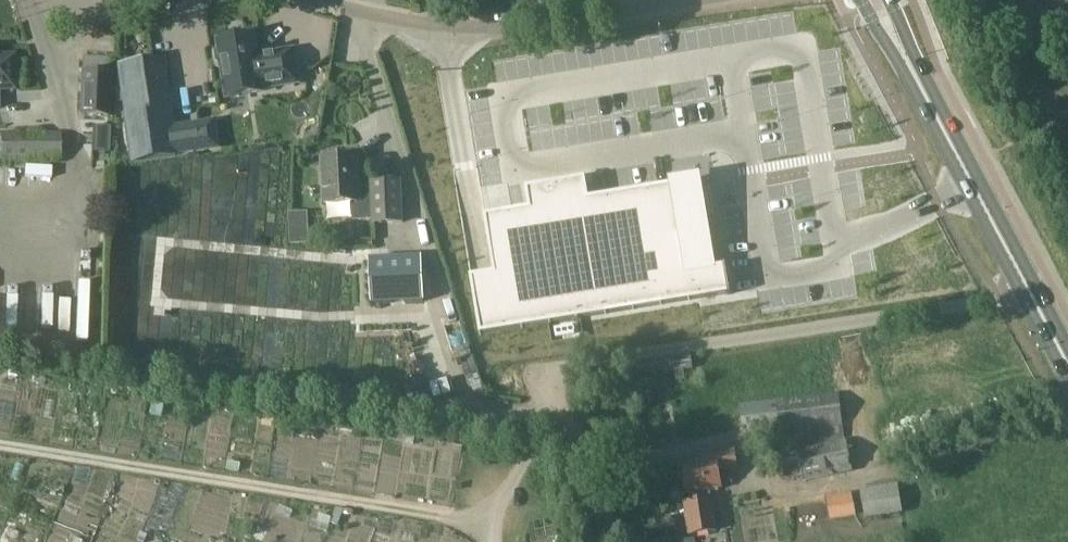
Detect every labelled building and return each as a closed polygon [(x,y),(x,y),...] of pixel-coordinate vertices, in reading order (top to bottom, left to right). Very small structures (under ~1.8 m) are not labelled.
[(713,24),(714,48),(737,47),(736,23),(713,24)] [(219,49),(215,53),(217,62),(222,64),(226,98),(262,93),(261,90),(297,85),(292,51),(266,55),(266,60),(257,61),(254,36),(218,41),(219,49)] [(14,89),(14,57),(0,57),(0,91),(14,91),(14,89)] [(198,129),(173,133),(162,61),(119,68),(133,162),(176,156),(201,152),(198,129)] [(83,74),(81,116),(108,118),(110,75),(83,74)] [(661,126),(655,74),(617,78),(623,131),(661,126)] [(61,135),(1,134),(1,162),(60,163),(61,135)] [(503,162),(487,164),(489,178),(557,168),(554,149),(502,157),(503,162)] [(371,224),(401,223),(399,182),(369,183),(369,189),(356,190),(355,157),(321,159),(323,204),(351,202),(352,221),(370,220),(371,224)] [(472,278),(471,278),(476,310),(480,335),(731,296),(726,266),(724,266),(724,268),(714,269),(699,182),(643,191),(642,192),(616,196),(614,196),(588,201),(585,182),(586,182),(585,180),(526,190),(526,192),(529,210),(485,217),(494,275),(496,286),(474,289),(472,279),(472,278)] [(422,258),(369,260),(371,305),(424,302),(422,258)] [(81,318),(70,318),(69,346),(81,346),(81,318)] [(693,369),(691,357),(669,360),(671,372),(693,369)] [(658,362),(660,372),(669,371),(668,360),(658,362)] [(660,372),(658,362),(636,366),(639,377),(660,372)] [(608,380),(598,387),(605,396),(614,388),(608,380)] [(841,426),(841,424),(837,395),(740,406),(744,437),(778,433),(801,430),(841,426)] [(841,426),(801,430),(804,446),(838,441),(843,440),(844,440),(841,424),(841,426)] [(801,430),(778,433),(780,449),(804,446),(801,430)] [(437,439),(430,488),(398,484),(396,492),(452,500),(460,443),(437,439)] [(843,440),(838,441),(795,452),(803,484),(851,472),(843,440)] [(710,499),(709,491),(721,490),(718,471),(737,468),(734,452),(700,457),(701,464),(683,467),(687,494),(688,494),(689,502),(710,499)] [(893,511),(892,485),(853,486),(854,512),(893,511)] [(827,498),(831,521),(854,517),(850,493),(827,498)] [(712,502),(686,506),(690,535),(717,532),(712,502)]
